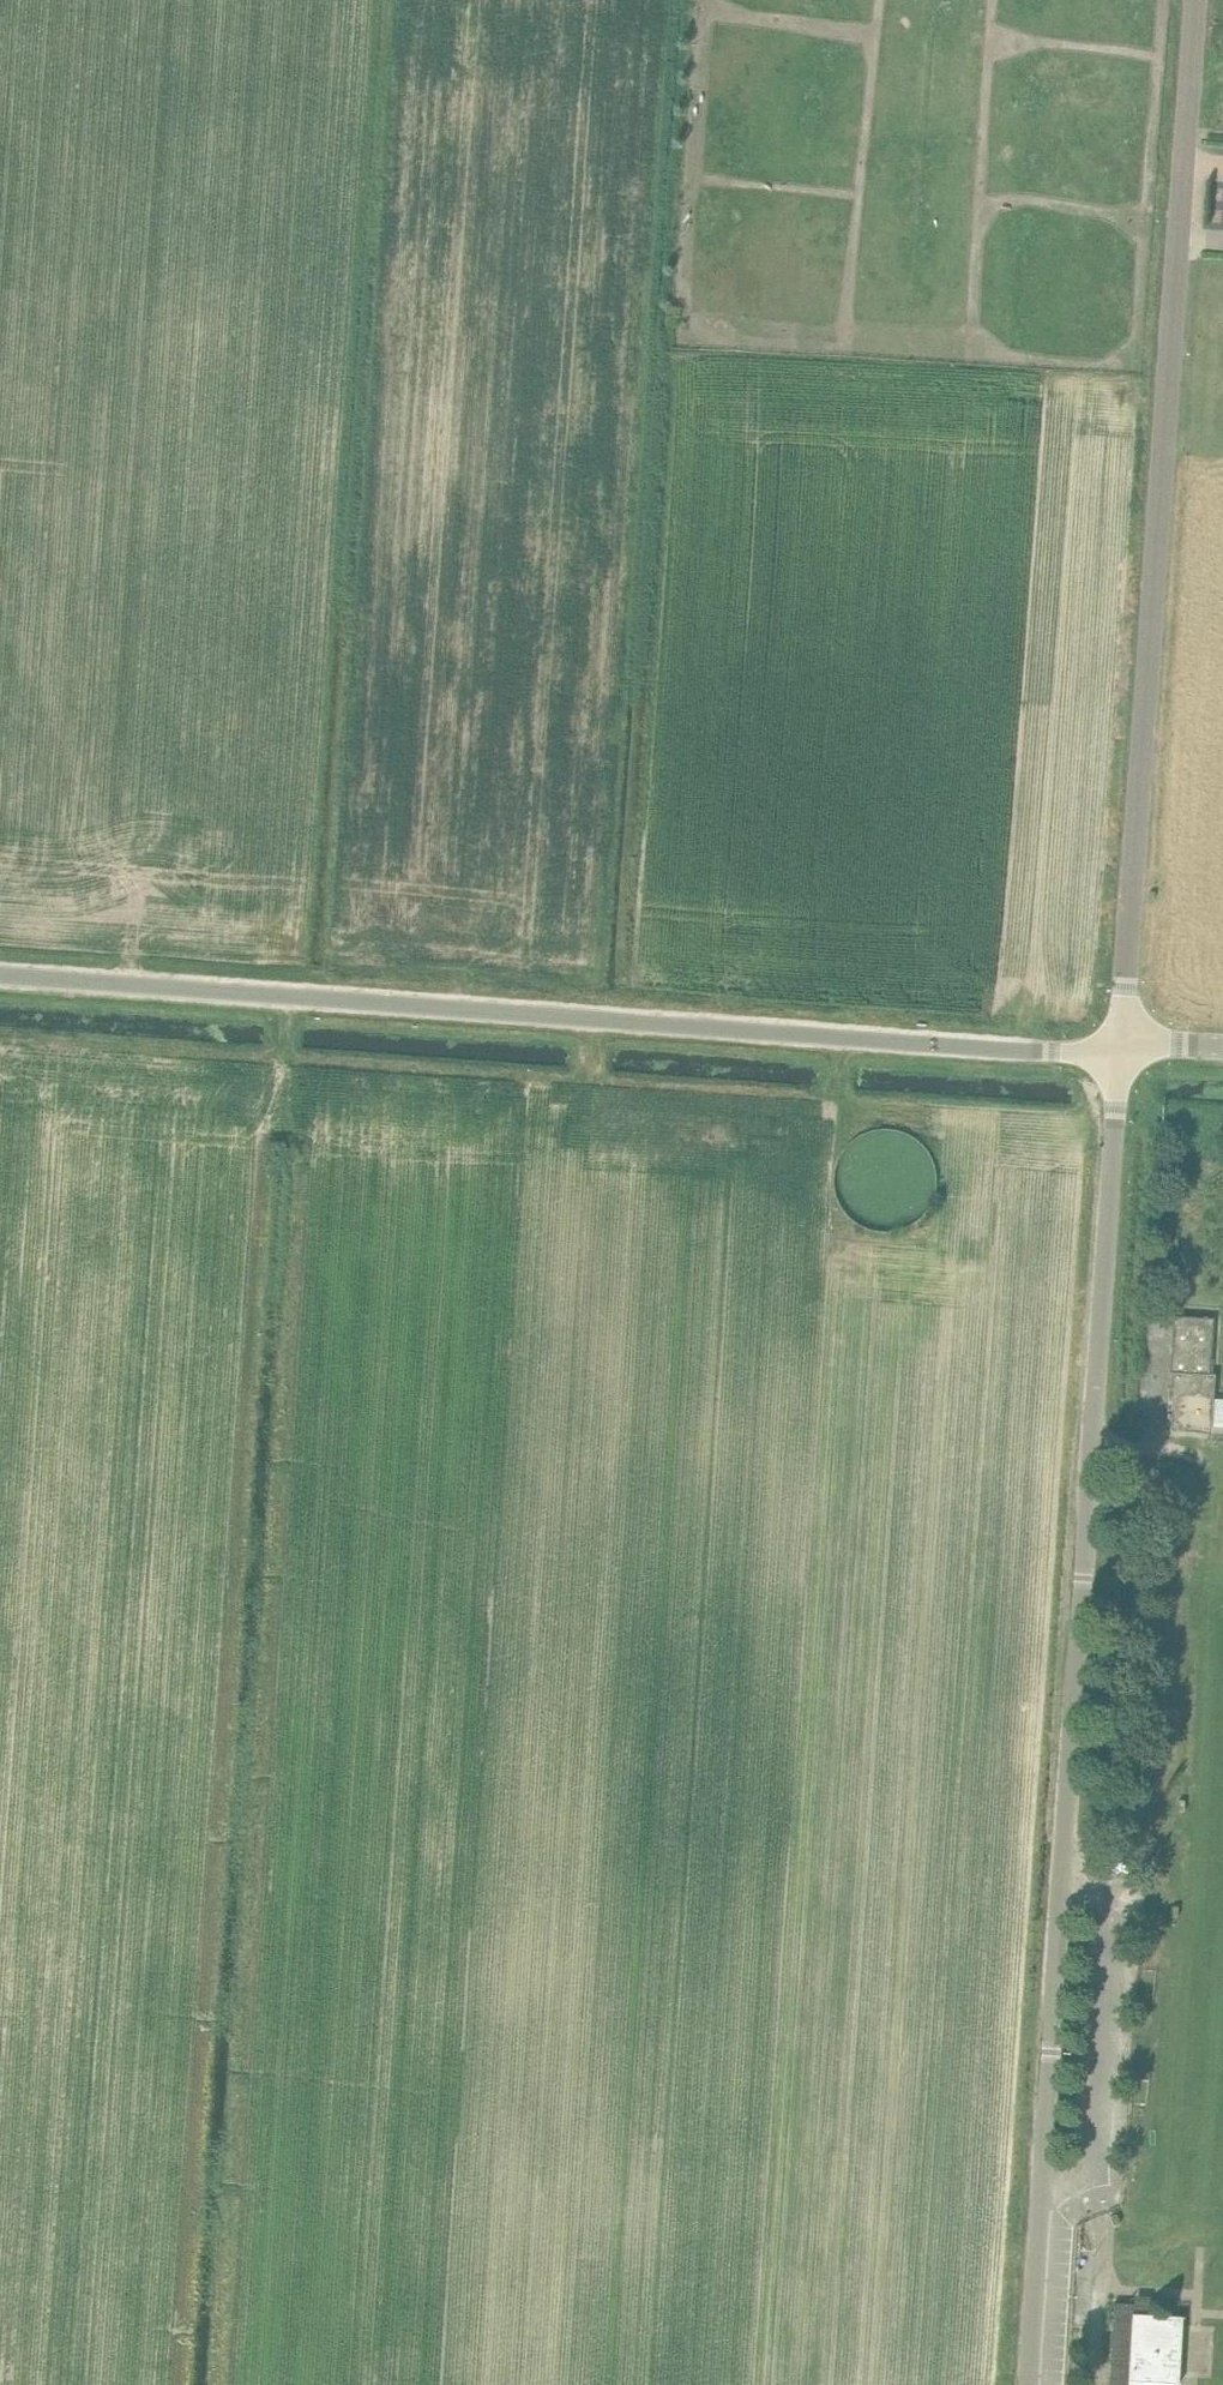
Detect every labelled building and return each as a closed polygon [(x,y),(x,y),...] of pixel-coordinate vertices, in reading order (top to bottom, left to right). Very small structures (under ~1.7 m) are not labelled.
[(1174,1315),(1170,1371),(1208,1373),(1211,1317),(1174,1315)] [(1213,1374),(1208,1373),(1170,1371),(1170,1373),(1172,1373),(1171,1386),(1169,1386),(1168,1410),(1172,1410),(1171,1430),(1204,1433),(1210,1426),(1213,1374)] [(1183,2319),(1148,2317),(1149,2304),(1138,2303),(1114,2302),(1110,2384),(1178,2384),(1183,2319)]
